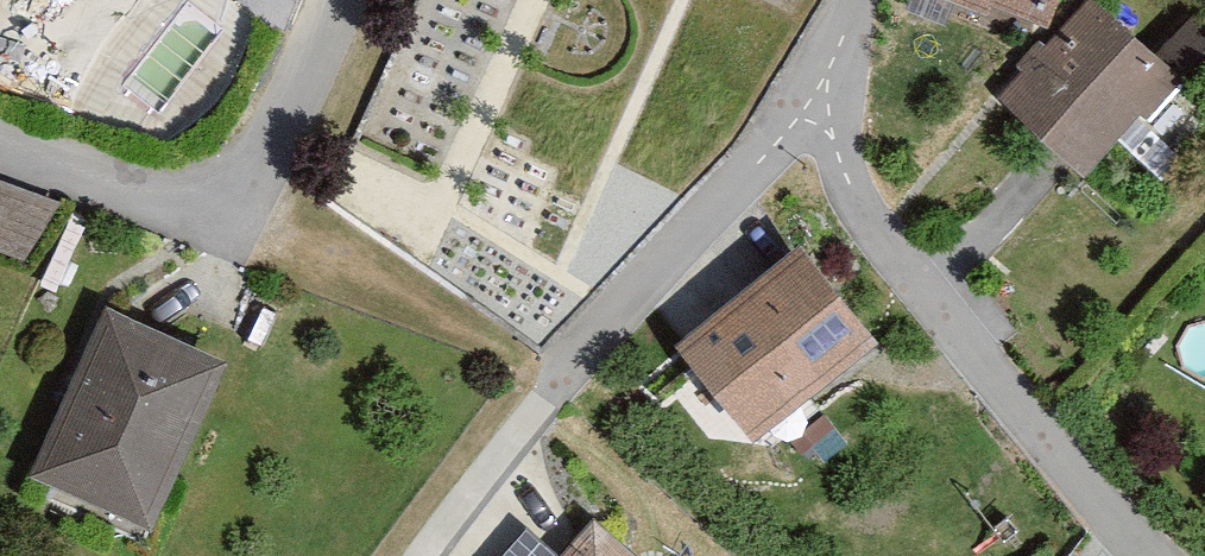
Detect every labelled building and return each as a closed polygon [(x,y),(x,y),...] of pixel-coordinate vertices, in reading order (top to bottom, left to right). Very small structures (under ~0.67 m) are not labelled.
[(914,2),(1035,40),(1048,0),(914,0),(914,2)] [(1168,84),(1087,8),(994,106),(1075,182),(1168,84)] [(28,256),(55,195),(0,170),(0,244),(28,256)] [(721,433),(851,332),(794,257),(664,365),(721,433)] [(217,368),(99,317),(26,488),(144,538),(217,368)] [(582,524),(552,555),(617,555),(582,524)] [(519,541),(506,555),(536,555),(519,541)]
